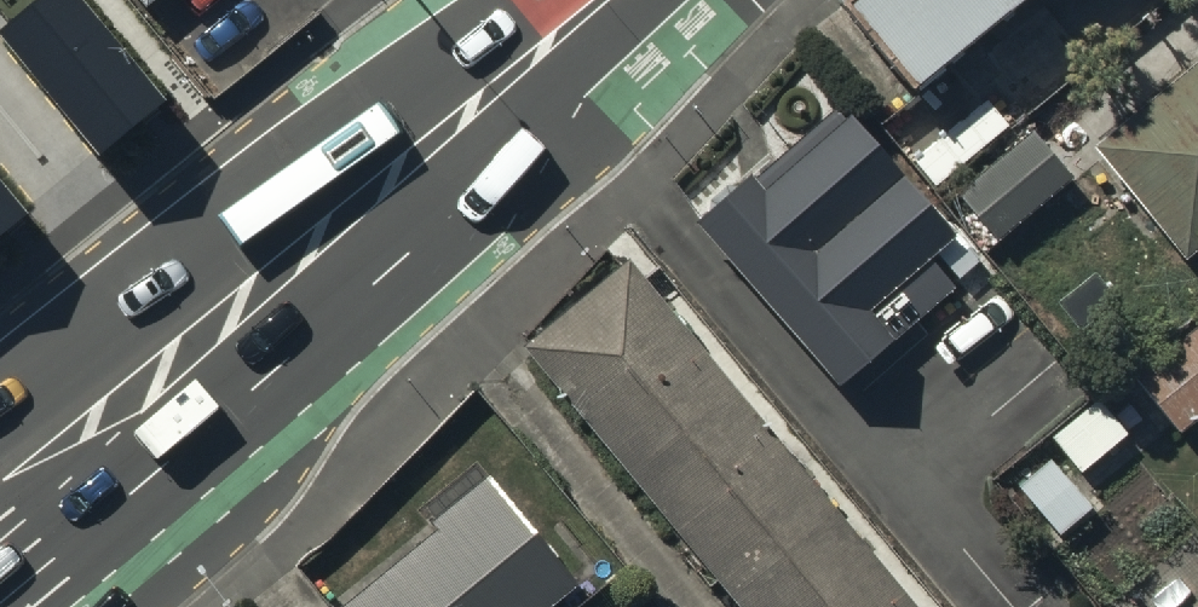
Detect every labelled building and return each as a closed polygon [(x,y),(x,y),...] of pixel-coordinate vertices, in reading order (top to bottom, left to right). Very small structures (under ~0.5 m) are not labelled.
[(2,45),(103,165),(168,111),(74,0),(55,0),(2,45)] [(149,13),(164,0),(138,0),(149,13)] [(912,97),(1032,0),(832,0),(912,97)] [(1197,256),(1197,66),(1089,157),(1183,269),(1197,256)] [(745,163),(694,208),(837,369),(952,267),(929,241),(952,221),(845,102),(759,178),(745,163)] [(1027,137),(955,197),(994,245),(1067,186),(1027,137)] [(31,222),(0,186),(0,248),(31,222)] [(519,355),(727,606),(914,606),(630,263),(519,355)] [(1197,424),(1197,323),(1129,381),(1179,440),(1197,424)] [(1097,403),(1050,441),(1081,479),(1128,441),(1097,403)] [(1051,460),(1016,490),(1057,539),(1093,509),(1051,460)] [(575,594),(491,493),(353,606),(560,606),(575,594)]
